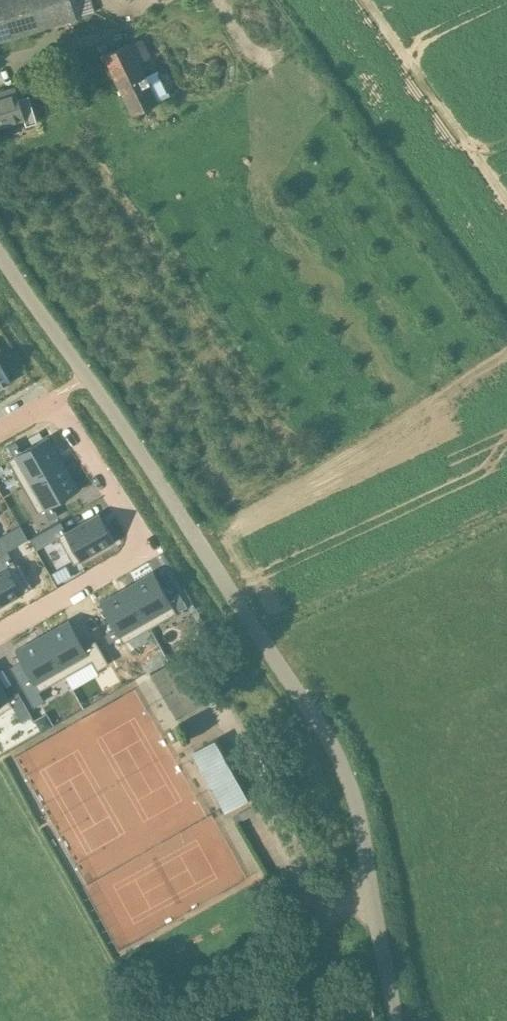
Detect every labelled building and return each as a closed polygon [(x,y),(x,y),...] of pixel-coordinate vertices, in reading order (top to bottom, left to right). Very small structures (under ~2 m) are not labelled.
[(77,18),(77,16),(72,0),(0,0),(0,42),(77,18)] [(129,43),(104,55),(133,115),(160,101),(159,100),(167,96),(155,72),(146,77),(139,64),(148,60),(139,41),(130,46),(129,43)] [(25,118),(16,87),(0,91),(0,126),(25,118)] [(11,381),(0,362),(0,387),(11,381)] [(0,443),(0,463),(8,459),(23,486),(64,462),(48,435),(28,447),(20,431),(0,443)] [(64,462),(23,486),(38,512),(44,509),(50,519),(59,515),(53,504),(79,489),(64,462)] [(61,520),(30,538),(37,549),(59,536),(74,563),(81,560),(115,540),(99,512),(67,531),(61,520)] [(24,592),(30,589),(8,550),(0,555),(0,556),(6,566),(0,569),(0,606),(24,592)] [(154,571),(127,586),(150,627),(177,612),(174,605),(184,599),(179,591),(169,597),(154,571)] [(127,586),(100,601),(115,628),(105,634),(109,642),(120,636),(123,642),(150,627),(127,586)] [(174,605),(177,612),(188,606),(184,599),(174,605)] [(70,619),(42,634),(66,675),(92,660),(97,670),(109,663),(96,639),(85,645),(70,619)] [(42,634),(15,649),(21,660),(30,676),(20,682),(34,706),(45,700),(39,690),(66,675),(42,634)] [(13,705),(21,721),(32,714),(24,699),(19,691),(8,697),(0,682),(0,712),(13,705)] [(53,724),(47,712),(35,719),(42,731),(53,724)] [(226,809),(249,797),(216,738),(193,751),(226,809)]
